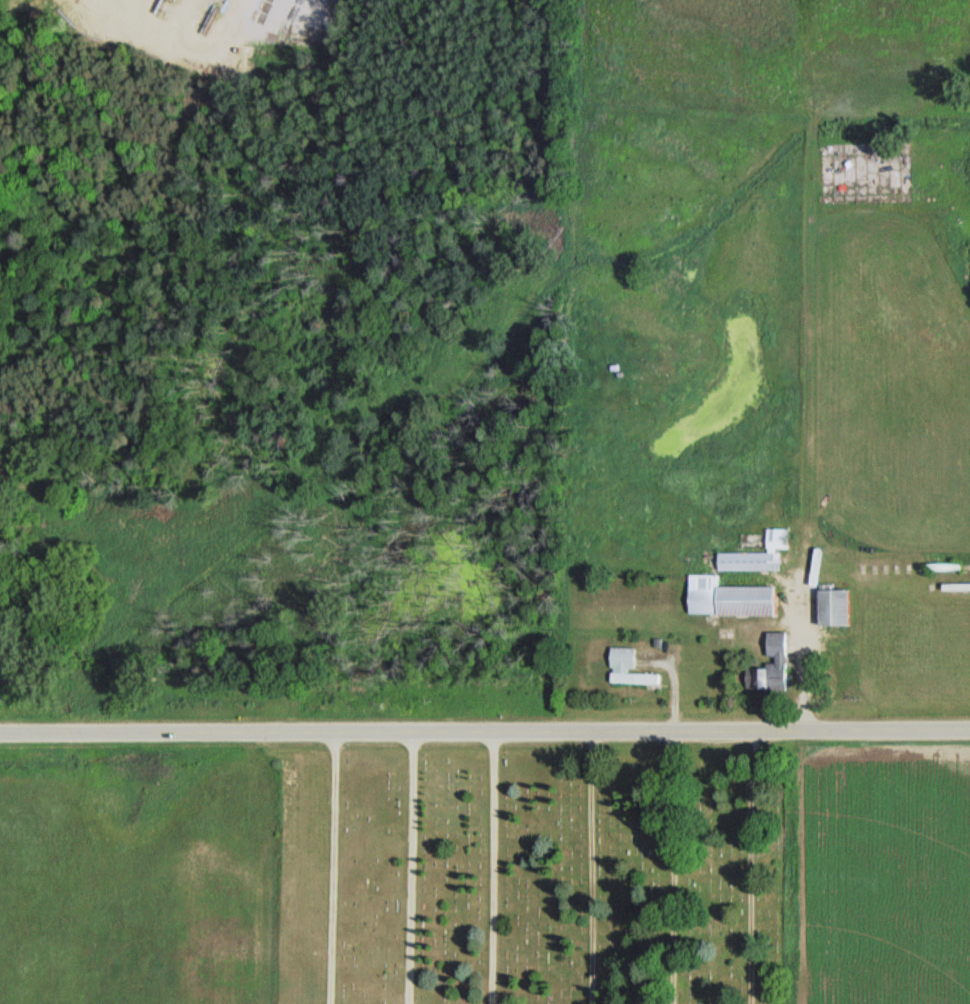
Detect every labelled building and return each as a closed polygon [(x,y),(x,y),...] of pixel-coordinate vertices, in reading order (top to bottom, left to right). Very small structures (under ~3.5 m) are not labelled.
[(780,571),(780,550),(788,550),(788,529),(766,529),(766,553),(717,554),(717,572),(780,571)] [(718,576),(687,576),(687,616),(774,616),(774,588),(718,587),(718,576)] [(815,591),(815,627),(846,627),(846,591),(815,591)] [(765,658),(771,658),(771,667),(744,667),(744,690),(786,690),(786,633),(765,633),(765,658)] [(635,649),(609,648),(608,684),(659,685),(660,674),(634,674),(635,649)]
